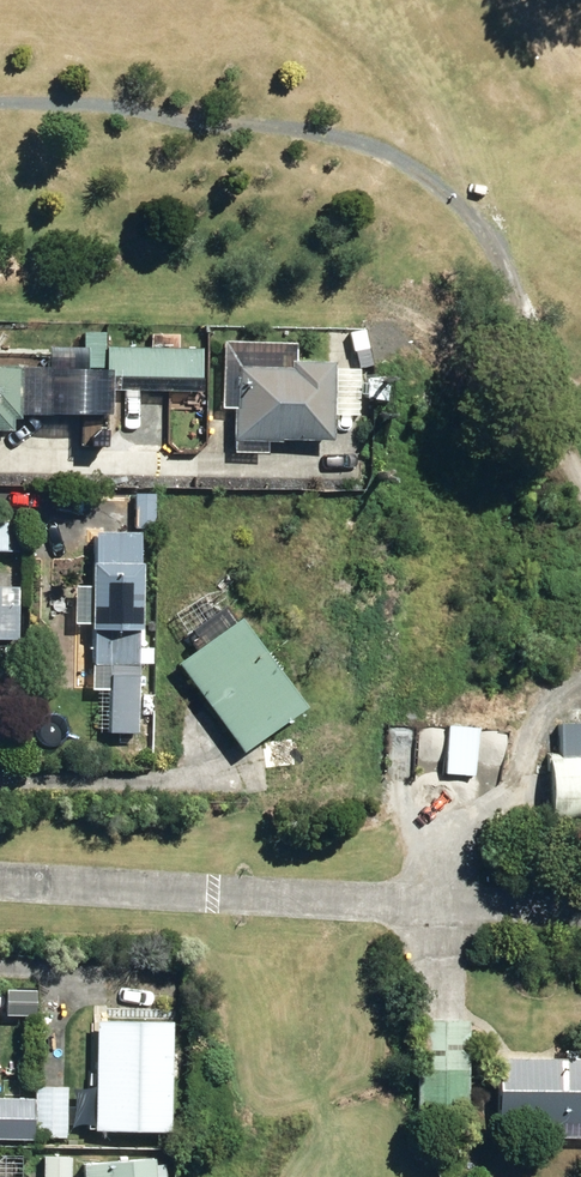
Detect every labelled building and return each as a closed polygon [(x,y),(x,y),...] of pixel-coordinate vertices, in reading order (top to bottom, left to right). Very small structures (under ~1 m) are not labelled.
[(112,380),(124,381),(124,374),(193,376),(194,345),(100,344),(99,373),(112,373),(112,380)] [(230,437),(325,438),(326,359),(283,358),(283,366),(231,366),(230,437)] [(0,427),(1,415),(8,415),(8,409),(39,409),(40,366),(9,365),(9,362),(0,362),(0,427)] [(13,551),(14,522),(0,521),(0,550),(13,551)] [(94,735),(131,735),(134,529),(89,528),(89,559),(85,559),(85,584),(74,584),(73,622),(84,621),(84,626),(87,626),(87,662),(103,662),(102,686),(94,686),(94,735)] [(15,638),(15,585),(0,585),(0,638),(15,638)] [(183,639),(227,615),(210,586),(168,609),(183,639)] [(170,661),(236,751),(298,705),(232,615),(170,661)] [(21,671),(20,647),(0,646),(0,670),(21,671)] [(553,722),(555,758),(542,758),(545,823),(580,822),(580,721),(553,722)] [(249,743),(255,791),(296,786),(294,773),(354,765),(349,724),(290,732),(291,737),(249,743)] [(440,772),(470,776),(475,727),(444,724),(440,772)] [(89,1129),(164,1131),(165,1021),(91,1019),(89,1129)] [(413,1116),(464,1116),(464,1019),(414,1019),(413,1116)] [(30,1137),(63,1137),(64,1086),(60,1085),(60,1050),(33,1050),(33,1086),(31,1086),(30,1137)] [(580,1137),(580,1058),(492,1058),(492,1122),(552,1122),(553,1137),(580,1137)] [(28,1139),(29,1098),(0,1097),(0,1138),(28,1139)] [(66,1126),(67,1136),(83,1135),(83,1127),(66,1126)] [(20,1154),(0,1154),(0,1176),(19,1176),(20,1154)] [(67,1157),(40,1155),(39,1176),(67,1176),(67,1157)] [(158,1162),(148,1163),(149,1158),(78,1163),(79,1176),(159,1176),(158,1162)]
